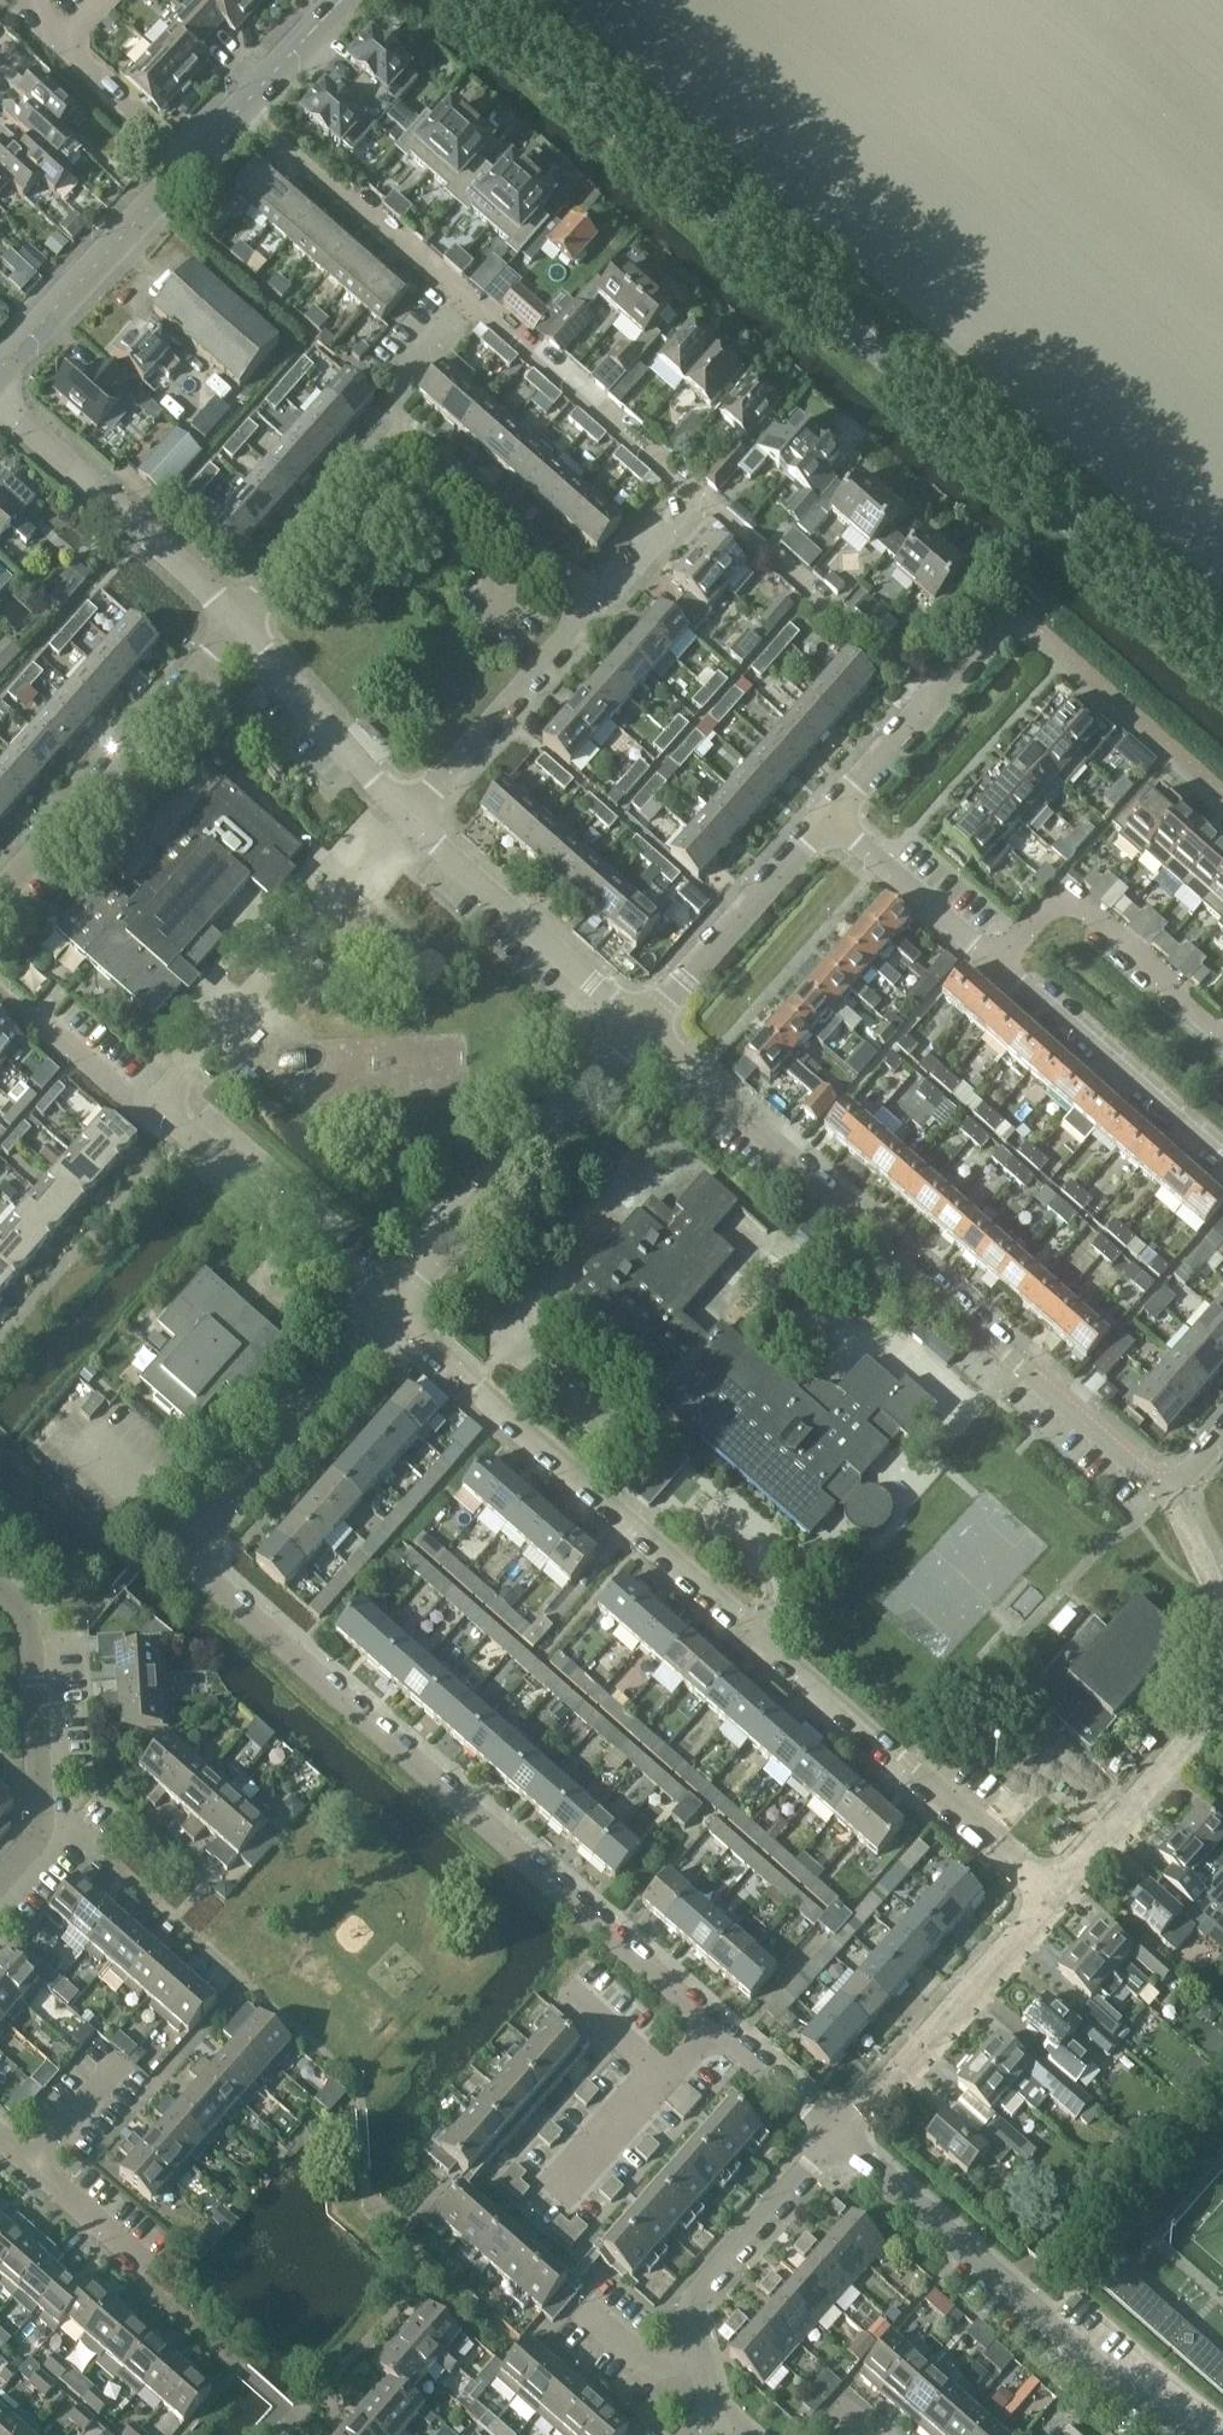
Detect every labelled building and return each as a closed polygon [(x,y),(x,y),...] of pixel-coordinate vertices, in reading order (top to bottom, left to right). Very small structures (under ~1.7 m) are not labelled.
[(182,9),(204,30),(216,16),(234,33),(252,13),(239,0),(191,0),(182,9)] [(252,13),(264,0),(239,0),(252,13)] [(173,29),(156,47),(190,79),(208,60),(191,44),(204,30),(182,9),(168,24),(173,29)] [(423,75),(377,33),(354,59),(375,79),(362,93),(387,115),(423,75)] [(130,65),(119,77),(141,97),(150,88),(167,104),(190,79),(156,47),(135,70),(130,65)] [(11,72),(4,72),(4,82),(34,110),(58,132),(75,113),(36,77),(27,86),(11,72)] [(353,153),(387,115),(362,93),(352,104),(328,81),(302,108),(353,153)] [(58,132),(34,110),(27,118),(11,103),(3,103),(3,113),(33,141),(65,171),(73,170),(81,163),(80,153),(73,146),(58,132)] [(429,173),(471,126),(450,107),(437,122),(424,110),(395,142),(429,173)] [(429,173),(460,200),(488,168),(477,158),(490,143),(471,126),(429,173)] [(33,141),(26,149),(1,127),(0,127),(0,144),(40,181),(55,195),(72,177),(65,171),(33,141)] [(0,144),(0,176),(9,184),(24,199),(40,181),(0,144)] [(262,158),(233,191),(252,208),(281,175),(262,158)] [(498,177),(488,168),(460,200),(490,227),(532,180),(512,162),(498,177)] [(281,175),(252,208),(270,224),(299,191),(281,175)] [(9,184),(0,176),(0,194),(9,184)] [(532,180),(490,227),(521,254),(549,222),(539,213),(552,198),(532,180)] [(299,191),(270,224),(289,240),(318,207),(299,191)] [(383,206),(392,214),(403,201),(394,193),(383,206)] [(412,209),(403,201),(392,214),(401,222),(412,209)] [(318,207),(289,240),(307,256),(336,224),(318,207)] [(76,216),(66,226),(77,236),(86,226),(76,216)] [(201,227),(208,234),(218,223),(210,216),(201,227)] [(573,266),(597,238),(572,216),(547,244),(573,266)] [(336,224),(307,256),(326,273),(354,240),(336,224)] [(63,243),(59,239),(50,248),(54,252),(63,243)] [(354,240),(326,273),(344,289),(373,256),(354,240)] [(63,243),(54,252),(58,255),(66,246),(63,243)] [(238,260),(248,250),(240,243),(231,254),(238,260)] [(453,268),(465,255),(456,247),(444,260),(453,268)] [(246,266),(255,256),(248,250),(238,260),(246,266)] [(46,267),(32,254),(25,261),(40,274),(46,267)] [(474,264),(465,255),(453,268),(462,276),(474,264)] [(373,256),(344,289),(362,305),(391,272),(373,256)] [(240,387),(279,343),(192,266),(153,310),(240,387)] [(570,310),(559,322),(545,338),(563,354),(593,321),(585,313),(599,297),(621,317),(648,287),(625,266),(606,287),(597,279),(570,310)] [(391,272),(362,305),(381,322),(410,289),(391,272)] [(275,293),(284,282),(277,276),(268,286),(275,293)] [(282,299),(292,288),(284,282),(275,293),(282,299)] [(557,320),(553,316),(519,286),(503,304),(541,338),(557,320)] [(648,287),(621,317),(643,336),(629,352),(621,345),(590,379),(608,395),(624,377),(638,362),(661,336),(652,328),(671,307),(648,287)] [(549,300),(559,309),(553,316),(557,320),(559,322),(570,310),(563,304),(553,295),(549,300)] [(312,325),(321,315),(314,308),(305,319),(312,325)] [(319,332),(329,321),(321,315),(312,325),(319,332)] [(659,360),(685,382),(716,347),(690,324),(659,360)] [(170,378),(180,366),(138,329),(138,328),(113,356),(145,383),(158,368),(170,378)] [(332,339),(325,332),(317,341),(324,347),(332,339)] [(504,345),(489,332),(480,342),(496,355),(504,345)] [(360,361),(369,350),(362,344),(352,354),(360,361)] [(504,345),(496,355),(510,368),(519,358),(504,345)] [(716,347),(685,382),(710,405),(742,370),(716,347)] [(314,367),(305,358),(304,358),(295,368),(305,377),(314,367)] [(619,405),(649,372),(638,362),(624,377),(608,395),(619,405)] [(104,367),(93,379),(78,366),(56,392),(97,428),(120,403),(116,400),(127,387),(104,367)] [(305,377),(295,368),(276,390),(286,399),(305,377)] [(444,368),(420,395),(443,415),(467,388),(444,368)] [(549,384),(533,371),(525,380),(540,394),(549,384)] [(347,375),(328,397),(355,421),(374,399),(347,375)] [(747,438),(779,403),(752,379),(721,415),(747,438)] [(549,384),(540,394),(554,406),(563,397),(549,384)] [(467,388),(443,415),(465,435),(489,407),(467,388)] [(286,399),(276,390),(266,401),(276,410),(286,399)] [(355,421),(328,397),(308,419),(335,444),(355,421)] [(489,407),(465,435),(487,454),(511,427),(489,407)] [(593,423),(577,409),(569,419),(584,433),(593,423)] [(665,446),(676,456),(704,424),(693,415),(665,446)] [(335,444),(308,419),(289,441),(316,466),(335,444)] [(259,429),(249,421),(237,434),(246,443),(259,429)] [(776,427),(747,460),(738,469),(750,480),(768,459),(787,476),(820,439),(799,421),(786,436),(776,427)] [(593,423),(584,433),(598,445),(607,436),(593,423)] [(511,427),(487,454),(509,474),(533,446),(511,427)] [(166,492),(201,454),(199,452),(176,432),(139,473),(164,495),(166,492)] [(246,443),(237,434),(223,450),(233,458),(246,443)] [(531,493),(555,466),(564,457),(542,437),(533,446),(509,474),(531,493)] [(820,439),(787,476),(806,493),(789,513),(801,523),(837,482),(838,481),(827,472),(840,457),(820,439)] [(316,466),(289,441),(269,463),(296,488),(316,466)] [(637,462),(621,448),(613,458),(629,472),(637,462)] [(736,449),(706,483),(718,492),(738,469),(747,460),(736,449)] [(637,462),(629,472),(643,484),(651,475),(637,462)] [(296,488),(269,463),(250,486),(277,510),(296,488)] [(198,479),(207,487),(220,473),(210,464),(198,479)] [(555,466),(531,493),(553,513),(563,501),(577,486),(576,484),(582,476),(575,470),(569,478),(555,466)] [(0,482),(0,541),(12,528),(28,542),(38,531),(22,517),(36,501),(6,475),(0,482)] [(848,492),(837,482),(801,523),(797,527),(810,539),(832,514),(849,529),(880,493),(861,476),(848,492)] [(184,494),(192,501),(194,503),(207,487),(198,479),(184,494)] [(277,510),(250,486),(230,508),(257,532),(277,510)] [(577,486),(563,501),(553,513),(575,532),(599,505),(577,486)] [(880,493),(849,529),(867,545),(871,541),(886,554),(901,538),(886,525),(899,510),(880,493)] [(599,505),(575,532),(598,553),(622,525),(599,505)] [(257,532),(230,508),(210,530),(238,554),(257,532)] [(911,547),(901,538),(886,554),(896,563),(892,567),(913,586),(944,550),(924,532),(911,547)] [(714,536),(695,558),(729,589),(748,568),(752,572),(763,560),(739,539),(729,549),(714,536)] [(944,550),(913,586),(930,601),(926,607),(932,612),(954,586),(950,583),(964,567),(944,550)] [(729,589),(695,558),(676,579),(691,593),(671,615),(691,632),(695,636),(715,613),(711,609),(729,589)] [(46,603),(57,612),(58,613),(85,582),(74,572),(46,603)] [(773,630),(793,607),(780,596),(760,618),(773,630)] [(98,612),(88,603),(49,647),(59,656),(75,638),(83,644),(93,633),(85,626),(98,612)] [(663,608),(644,630),(671,655),(691,632),(671,615),(663,608)] [(159,642),(132,618),(112,641),(139,665),(159,642)] [(803,633),(793,625),(782,638),(791,647),(803,633)] [(671,655),(644,630),(624,652),(651,677),(671,655)] [(730,653),(743,665),(762,643),(748,632),(730,653)] [(2,672),(22,650),(6,636),(0,643),(0,670),(2,672)] [(791,647),(782,638),(762,661),(772,669),(791,647)] [(139,665),(112,641),(92,663),(119,687),(139,665)] [(876,680),(849,656),(839,648),(828,661),(837,669),(828,679),(856,703),(876,680)] [(651,677),(624,652),(604,674),(631,699),(651,677)] [(772,669),(762,661),(755,669),(765,677),(772,669)] [(119,687),(92,663),(73,685),(100,709),(119,687)] [(43,673),(34,665),(21,679),(31,687),(43,673)] [(716,695),(727,682),(718,673),(706,686),(716,695)] [(631,699),(604,674),(584,696),(611,721),(631,699)] [(31,687),(21,679),(8,694),(17,703),(31,687)] [(856,703),(828,679),(809,700),(836,725),(856,703)] [(100,709),(73,685),(53,707),(81,731),(100,709)] [(716,695),(706,686),(692,702),(702,711),(716,695)] [(739,688),(726,703),(736,711),(748,697),(739,688)] [(611,721),(584,696),(564,719),(591,743),(611,721)] [(836,725),(809,700),(789,722),(817,747),(836,725)] [(1050,720),(1044,727),(1087,765),(1106,743),(1091,729),(1100,718),(1080,700),(1070,711),(1063,705),(1062,706),(1058,702),(1046,716),(1050,720)] [(726,703),(714,717),(723,726),(736,711),(726,703)] [(81,731),(53,707),(34,729),(61,753),(81,731)] [(676,740),(689,726),(679,717),(667,731),(676,740)] [(591,743),(564,719),(544,741),(572,765),(591,743)] [(817,747),(789,722),(770,744),(797,769),(817,747)] [(1033,731),(1020,745),(1059,779),(1068,787),(1087,765),(1044,727),(1037,735),(1033,731)] [(34,729),(15,751),(42,775),(61,753),(34,729)] [(676,740),(667,731),(654,746),(663,755),(676,740)] [(705,740),(696,732),(683,746),(693,754),(705,740)] [(1157,762),(1130,738),(1117,752),(1144,776),(1157,762)] [(797,769),(770,744),(750,766),(777,791),(797,769)] [(1012,764),(1005,770),(1039,801),(1059,779),(1020,745),(1007,760),(1012,764)] [(693,754),(683,746),(670,761),(680,770),(693,754)] [(0,768),(0,777),(22,797),(42,775),(15,751),(0,768)] [(559,769),(544,756),(536,766),(551,779),(559,769)] [(637,784),(650,770),(640,761),(628,776),(637,784)] [(98,881),(55,929),(154,1019),(223,941),(209,928),(250,882),(263,893),(303,850),(203,762),(183,784),(108,868),(138,895),(127,907),(98,881)] [(750,766),(730,788),(758,813),(777,791),(750,766)] [(573,782),(559,769),(551,779),(565,791),(573,782)] [(994,774),(982,788),(1029,830),(1048,809),(1039,801),(1005,770),(999,778),(994,774)] [(637,784),(628,776),(615,790),(624,799),(637,784)] [(666,784),(657,776),(644,790),(654,799),(666,784)] [(3,819),(22,797),(0,777),(0,816),(3,819)] [(1122,777),(1112,788),(1124,798),(1133,788),(1122,777)] [(481,811),(504,831),(529,803),(506,783),(481,811)] [(1156,795),(1146,787),(1112,825),(1122,834),(1118,838),(1139,857),(1181,810),(1168,798),(1167,799),(1159,792),(1156,795)] [(730,788),(711,810),(738,834),(758,813),(730,788)] [(973,807),(967,814),(1001,844),(1020,823),(1029,830),(982,788),(969,803),(973,807)] [(1124,798),(1112,788),(1103,799),(1114,809),(1124,798)] [(654,799),(644,790),(631,805),(641,813),(654,799)] [(603,808),(589,795),(580,805),(595,817),(603,808)] [(529,803),(504,831),(526,851),(551,823),(529,803)] [(617,821),(603,808),(595,817),(609,830),(617,821)] [(711,810),(691,832),(719,856),(738,834),(711,810)] [(1181,810),(1139,857),(1141,859),(1145,854),(1162,870),(1200,828),(1181,811),(1182,810),(1181,810)] [(974,860),(990,874),(1009,852),(1001,844),(967,814),(960,821),(956,817),(944,831),(948,835),(947,836),(953,842),(944,853),(964,871),(974,860)] [(1083,821),(1074,831),(1086,842),(1095,831),(1083,821)] [(551,823),(526,851),(548,870),(573,842),(551,823)] [(675,836),(682,843),(671,854),(698,879),(719,856),(691,832),(683,825),(675,836)] [(1200,828),(1162,870),(1182,887),(1219,845),(1200,828)] [(1064,842),(1076,853),(1086,842),(1074,831),(1064,842)] [(639,856),(647,847),(637,837),(628,847),(639,856)] [(573,842),(548,870),(570,890),(594,862),(573,842)] [(1182,887),(1201,905),(1222,880),(1222,849),(1219,845),(1182,887)] [(669,866),(647,847),(639,856),(661,876),(669,866)] [(594,862),(570,890),(591,909),(616,881),(594,862)] [(1045,864),(1036,874),(1046,884),(1056,874),(1045,864)] [(680,876),(669,866),(661,876),(671,885),(680,876)] [(1092,891),(1102,880),(1093,872),(1083,884),(1092,891)] [(1046,884),(1036,874),(1026,885),(1037,895),(1046,884)] [(1201,905),(1221,922),(1222,919),(1222,880),(1201,905)] [(616,881),(591,909),(613,929),(638,901),(616,881)] [(690,883),(680,894),(701,911),(710,900),(690,883)] [(661,921),(673,907),(652,888),(640,902),(638,901),(613,929),(636,949),(661,921)] [(1113,910),(1121,917),(1131,905),(1123,898),(1113,910)] [(884,899),(863,922),(889,945),(912,965),(920,956),(897,936),(910,922),(884,899)] [(1131,905),(1121,917),(1131,926),(1141,914),(1131,905)] [(889,945),(863,922),(844,945),(869,968),(892,988),(900,979),(877,959),(889,945)] [(1152,945),(1160,952),(1170,940),(1162,933),(1152,945)] [(1170,940),(1160,952),(1170,960),(1180,949),(1170,940)] [(869,968),(844,945),(824,967),(849,990),(872,1010),(880,1002),(857,982),(869,968)] [(925,977),(937,987),(957,964),(946,953),(925,977)] [(849,990),(824,967),(804,990),(830,1013),(853,1033),(861,1023),(838,1003),(849,990)] [(1199,987),(1210,975),(1201,967),(1191,979),(1199,987)] [(964,971),(942,995),(964,1015),(986,991),(964,971)] [(906,999),(917,1009),(937,987),(925,977),(906,999)] [(830,1013),(804,990),(784,1013),(810,1035),(833,1055),(840,1047),(817,1027),(830,1013)] [(1008,1010),(986,991),(964,1015),(986,1035),(1008,1010)] [(1030,1029),(1008,1010),(986,1035),(1008,1054),(1030,1029)] [(810,1035),(784,1013),(764,1035),(813,1078),(820,1070),(797,1050),(810,1035)] [(6,1060),(24,1040),(0,1019),(0,1055),(6,1060)] [(889,1022),(876,1038),(885,1046),(898,1030),(889,1022)] [(1051,1048),(1030,1029),(1008,1054),(1029,1073),(1051,1048)] [(813,1078),(764,1035),(744,1059),(770,1081),(780,1069),(803,1089),(813,1078)] [(941,1086),(951,1075),(907,1036),(897,1047),(909,1057),(909,1056),(931,1076),(930,1076),(941,1086)] [(867,1043),(848,1064),(859,1073),(878,1051),(867,1043)] [(1073,1067),(1051,1048),(1029,1073),(1051,1093),(1073,1067)] [(894,1073),(904,1062),(892,1052),(883,1063),(894,1073)] [(239,1080),(248,1071),(238,1063),(230,1072),(239,1080)] [(58,1072),(49,1064),(40,1075),(49,1083),(58,1072)] [(1095,1087),(1073,1067),(1051,1093),(1072,1112),(1095,1087)] [(941,1086),(952,1095),(961,1084),(951,1075),(941,1086)] [(927,1103),(937,1092),(925,1082),(916,1092),(927,1103)] [(67,1090),(59,1084),(48,1097),(55,1103),(67,1090)] [(837,1099),(826,1089),(823,1086),(802,1109),(817,1122),(837,1099)] [(1116,1106),(1095,1087),(1072,1112),(1094,1132),(1116,1106)] [(25,1112),(39,1096),(32,1090),(18,1105),(25,1112)] [(937,1112),(947,1101),(937,1092),(927,1103),(937,1112)] [(55,1103),(48,1097),(36,1110),(44,1117),(55,1103)] [(847,1104),(824,1130),(846,1150),(869,1124),(847,1104)] [(984,1124),(994,1113),(983,1104),(974,1115),(984,1124)] [(25,1112),(18,1105),(5,1120),(12,1127),(25,1112)] [(1138,1125),(1116,1106),(1094,1132),(1115,1151),(1138,1125)] [(106,1112),(88,1132),(120,1161),(138,1140),(106,1112)] [(984,1124),(995,1134),(1005,1123),(994,1113),(984,1124)] [(990,1139),(969,1120),(959,1131),(1024,1189),(1034,1178),(1012,1159),(990,1140),(990,1139)] [(32,1130),(25,1123),(13,1136),(21,1142),(32,1130)] [(869,1124),(846,1150),(868,1169),(891,1143),(869,1124)] [(1160,1144),(1138,1125),(1115,1151),(1137,1170),(1160,1144)] [(88,1132),(71,1152),(103,1180),(120,1161),(88,1132)] [(21,1142),(13,1136),(2,1149),(9,1156),(21,1142)] [(1028,1163),(1037,1152),(1027,1142),(1017,1153),(1028,1163)] [(891,1143),(868,1169),(890,1188),(913,1163),(891,1143)] [(1182,1163),(1160,1144),(1137,1170),(1159,1190),(1182,1163)] [(71,1152),(53,1171),(86,1200),(103,1180),(71,1152)] [(1028,1163),(1039,1172),(1048,1162),(1037,1152),(1028,1163)] [(913,1163),(890,1188),(911,1208),(934,1182),(913,1163)] [(1203,1183),(1182,1163),(1159,1190),(1180,1209),(1203,1183)] [(53,1171),(36,1191),(69,1219),(86,1200),(53,1171)] [(934,1182),(911,1208),(933,1227),(956,1201),(944,1191),(951,1183),(941,1174),(934,1182)] [(800,1394),(770,1369),(731,1334),(725,1328),(711,1344),(682,1318),(735,1258),(712,1238),(740,1207),(707,1178),(659,1231),(640,1215),(627,1229),(585,1277),(589,1280),(565,1306),(580,1320),(628,1362),(632,1358),(659,1382),(667,1390),(657,1401),(688,1429),(689,1430),(705,1443),(809,1536),(834,1509),(844,1508),(844,1511),(844,1516),(845,1519),(847,1524),(850,1529),(853,1531),(856,1534),(863,1536),(870,1537),(874,1536),(879,1534),(883,1532),(887,1528),(890,1522),(892,1516),(892,1511),(892,1507),(890,1502),(886,1497),(882,1493),(879,1491),(873,1489),(868,1489),(864,1489),(860,1480),(900,1435),(909,1442),(937,1410),(905,1381),(899,1388),(868,1361),(841,1392),(833,1387),(824,1385),(815,1385),(807,1389),(800,1394)] [(1071,1201),(1081,1190),(1070,1181),(1060,1192),(1071,1201)] [(1203,1183),(1180,1209),(1202,1229),(1222,1206),(1222,1200),(1203,1183)] [(1071,1201),(1083,1212),(1093,1201),(1081,1190),(1071,1201)] [(36,1191),(19,1210),(51,1239),(69,1219),(36,1191)] [(956,1201),(933,1227),(955,1246),(978,1220),(966,1210),(973,1202),(963,1192),(956,1201)] [(1057,1218),(1067,1207),(1056,1197),(1047,1208),(1057,1218)] [(1068,1227),(1078,1217),(1067,1207),(1057,1218),(1068,1227)] [(19,1210),(2,1230),(34,1259),(51,1239),(19,1210)] [(978,1220),(955,1246),(976,1265),(999,1239),(978,1220)] [(1115,1239),(1124,1229),(1114,1220),(1104,1230),(1115,1239)] [(1213,1232),(1222,1240),(1222,1221),(1213,1232)] [(1115,1239),(1126,1249),(1135,1239),(1124,1229),(1115,1239)] [(0,1232),(0,1263),(17,1278),(34,1259),(2,1230),(0,1232)] [(1101,1256),(1111,1246),(1100,1236),(1090,1247),(1101,1256)] [(999,1239),(976,1265),(998,1284),(1021,1259),(999,1239)] [(1205,1265),(1216,1253),(1204,1242),(1193,1255),(1205,1265)] [(1111,1266),(1121,1255),(1111,1246),(1101,1256),(1111,1266)] [(1205,1265),(1193,1255),(1184,1265),(1195,1276),(1205,1265)] [(1157,1258),(1148,1269),(1159,1279),(1169,1268),(1157,1258)] [(1021,1259),(998,1284),(1020,1304),(1042,1278),(1021,1259)] [(17,1278),(0,1263),(0,1297),(17,1278)] [(1154,1284),(1143,1274),(1132,1265),(1123,1275),(1134,1284),(1133,1285),(1145,1295),(1154,1284)] [(244,1401),(292,1347),(264,1323),(261,1327),(231,1300),(234,1297),(206,1271),(158,1325),(175,1341),(140,1380),(157,1396),(154,1399),(171,1414),(174,1410),(191,1425),(226,1386),(244,1401)] [(1042,1278),(1020,1304),(1041,1323),(1064,1297),(1042,1278)] [(1064,1297),(1041,1323),(1063,1342),(1086,1316),(1074,1306),(1083,1295),(1073,1287),(1064,1297)] [(1165,1310),(1176,1298),(1164,1288),(1153,1300),(1165,1310)] [(1165,1310),(1153,1300),(1144,1311),(1155,1321),(1165,1310)] [(1215,1314),(1222,1321),(1222,1305),(1215,1314)] [(1095,1306),(1086,1316),(1063,1342),(1085,1362),(1108,1336),(1095,1324),(1104,1315),(1095,1306)] [(1195,1336),(1222,1361),(1222,1321),(1215,1314),(1195,1336)] [(913,1336),(923,1346),(946,1367),(956,1356),(932,1335),(932,1336),(921,1326),(913,1336)] [(1114,1345),(1125,1355),(1135,1344),(1124,1333),(1114,1345)] [(1175,1359),(1209,1388),(1222,1372),(1222,1361),(1195,1336),(1175,1359)] [(1094,1367),(1105,1378),(1125,1355),(1114,1345),(1094,1367)] [(1160,1362),(1167,1368),(1155,1381),(1189,1411),(1209,1388),(1175,1359),(1168,1353),(1160,1362)] [(1155,1381),(1135,1405),(1168,1434),(1189,1411),(1155,1381)] [(409,1391),(390,1413),(424,1443),(433,1433),(427,1428),(438,1416),(409,1391)] [(90,1420),(106,1402),(97,1394),(81,1412),(90,1420)] [(424,1443),(390,1413),(371,1434),(399,1460),(411,1446),(417,1452),(424,1443)] [(399,1460),(371,1434),(352,1456),(385,1486),(386,1487),(395,1477),(389,1471),(399,1460)] [(462,1436),(442,1459),(452,1468),(472,1445),(462,1436)] [(691,1462),(669,1443),(628,1490),(650,1508),(691,1462)] [(385,1486),(352,1456),(333,1477),(362,1503),(373,1489),(378,1494),(385,1486)] [(452,1468),(442,1459),(423,1480),(433,1489),(452,1468)] [(462,1490),(485,1509),(510,1480),(488,1461),(462,1490)] [(362,1503),(333,1477),(314,1499),(343,1524),(362,1503)] [(423,1480),(404,1502),(404,1503),(414,1512),(433,1489),(423,1480)] [(532,1499),(510,1480),(485,1509),(506,1528),(532,1499)] [(398,1502),(401,1505),(385,1523),(395,1532),(414,1512),(404,1503),(404,1502),(395,1494),(392,1499),(397,1504),(398,1502)] [(343,1524),(314,1499),(295,1520),(324,1545),(343,1524)] [(553,1518),(532,1499),(506,1528),(527,1547),(553,1518)] [(574,1537),(553,1518),(527,1547),(549,1566),(574,1537)] [(395,1532),(385,1523),(381,1519),(369,1534),(373,1537),(366,1545),(376,1554),(395,1532)] [(324,1545),(295,1520),(276,1542),(305,1567),(305,1566),(311,1571),(320,1561),(314,1556),(324,1545)] [(480,1601),(489,1591),(423,1533),(414,1543),(480,1601)] [(597,1557),(574,1537),(549,1566),(571,1586),(597,1557)] [(305,1567),(276,1542),(257,1564),(285,1589),(297,1575),(303,1581),(308,1574),(303,1569),(305,1567)] [(376,1554),(366,1545),(349,1565),(347,1566),(357,1575),(376,1554)] [(594,1730),(603,1720),(410,1549),(401,1559),(594,1730)] [(339,1571),(341,1573),(332,1584),(318,1571),(315,1575),(329,1587),(339,1597),(357,1575),(347,1566),(349,1565),(343,1560),(337,1567),(339,1569),(339,1571)] [(646,1600),(624,1581),(598,1610),(620,1630),(646,1600)] [(329,1587),(310,1609),(318,1617),(320,1618),(339,1597),(329,1587)] [(501,1620),(510,1610),(489,1591),(480,1601),(501,1620)] [(667,1619),(646,1600),(620,1630),(642,1648),(667,1619)] [(336,1633),(358,1652),(389,1617),(381,1610),(376,1616),(362,1604),(336,1633)] [(1115,1721),(1184,1644),(1139,1604),(1111,1635),(1096,1622),(1029,1697),(1092,1753),(1118,1724),(1115,1721)] [(389,1617),(358,1652),(380,1671),(405,1642),(394,1633),(405,1620),(396,1610),(389,1617)] [(501,1620),(522,1639),(534,1649),(554,1627),(542,1617),(531,1629),(510,1610),(501,1620)] [(689,1638),(667,1619),(642,1648),(663,1667),(689,1638)] [(118,1659),(119,1676),(166,1674),(164,1636),(138,1638),(139,1648),(127,1649),(126,1634),(98,1636),(100,1660),(118,1659)] [(710,1657),(689,1638),(663,1667),(684,1686),(710,1657)] [(405,1642),(380,1671),(401,1690),(427,1661),(405,1642)] [(582,1673),(559,1653),(550,1663),(573,1683),(582,1673)] [(731,1676),(710,1657),(684,1686),(706,1705),(731,1676)] [(427,1661),(401,1690),(422,1709),(448,1680),(427,1661)] [(603,1692),(582,1673),(573,1683),(594,1702),(603,1692)] [(166,1674),(119,1677),(120,1693),(102,1694),(103,1704),(168,1699),(166,1674)] [(753,1695),(731,1676),(706,1705),(726,1724),(722,1729),(753,1695)] [(448,1680),(422,1709),(444,1728),(469,1699),(475,1693),(464,1684),(460,1690),(448,1680)] [(624,1711),(603,1692),(594,1702),(616,1721),(624,1711)] [(774,1714),(753,1695),(722,1729),(731,1737),(735,1731),(748,1743),(774,1714)] [(168,1699),(103,1704),(104,1712),(121,1711),(123,1730),(170,1726),(168,1699)] [(469,1699),(444,1728),(465,1747),(491,1718),(469,1699)] [(556,1705),(547,1716),(558,1725),(567,1715),(556,1705)] [(646,1730),(624,1711),(616,1721),(637,1740),(646,1730)] [(796,1733),(774,1714),(748,1743),(768,1761),(762,1769),(763,1770),(796,1733)] [(491,1718),(465,1747),(486,1766),(512,1737),(491,1718)] [(658,1787),(667,1777),(603,1720),(594,1730),(658,1787)] [(667,1749),(646,1730),(637,1740),(658,1759),(667,1749)] [(512,1737),(486,1766),(508,1785),(533,1756),(521,1745),(525,1741),(516,1733),(512,1737)] [(817,1752),(796,1733),(763,1770),(773,1779),(780,1771),(791,1781),(817,1752)] [(143,1795),(149,1800),(193,1752),(173,1734),(141,1769),(155,1781),(143,1795)] [(286,1765),(294,1756),(285,1748),(277,1757),(286,1765)] [(689,1768),(667,1749),(658,1759),(680,1778),(689,1768)] [(193,1752),(149,1800),(156,1807),(168,1794),(181,1805),(213,1769),(193,1752)] [(838,1771),(817,1752),(791,1781),(812,1799),(804,1808),(805,1809),(838,1771)] [(533,1756),(508,1785),(529,1804),(555,1775),(533,1756)] [(710,1786),(689,1768),(680,1778),(701,1797),(710,1786)] [(213,1769),(181,1805),(194,1816),(182,1829),(188,1835),(232,1787),(213,1769)] [(860,1790),(838,1771),(805,1809),(814,1817),(821,1807),(834,1819),(860,1790)] [(555,1775),(529,1804),(551,1823),(576,1794),(555,1775)] [(689,1796),(667,1777),(658,1787),(680,1807),(689,1796)] [(731,1805),(710,1786),(701,1797),(722,1815),(731,1805)] [(232,1787),(188,1835),(195,1841),(207,1828),(220,1840),(251,1804),(232,1787)] [(881,1809),(860,1790),(834,1819),(855,1838),(881,1809)] [(576,1794),(551,1823),(572,1842),(598,1813),(576,1794)] [(0,1795),(0,1841),(12,1828),(3,1820),(14,1807),(0,1795)] [(680,1807),(671,1817),(685,1829),(703,1808),(689,1796),(680,1807)] [(251,1804),(220,1840),(210,1850),(215,1855),(213,1857),(228,1871),(272,1822),(251,1804)] [(753,1824),(731,1805),(722,1815),(744,1834),(753,1824)] [(903,1828),(881,1809),(855,1838),(877,1857),(903,1828)] [(598,1813),(572,1842),(593,1860),(619,1831),(598,1813)] [(1180,1835),(1222,1873),(1222,1854),(1219,1850),(1222,1845),(1222,1833),(1200,1813),(1180,1835)] [(738,1840),(717,1820),(708,1831),(729,1850),(738,1840)] [(774,1843),(753,1824),(744,1834),(765,1853),(774,1843)] [(619,1831),(593,1860),(616,1880),(641,1851),(619,1831)] [(1222,1873),(1180,1835),(1172,1845),(1167,1840),(1156,1852),(1161,1856),(1160,1858),(1189,1884),(1199,1871),(1213,1883),(1222,1873)] [(760,1859),(738,1840),(729,1850),(751,1869),(760,1859)] [(919,1841),(899,1864),(911,1874),(931,1851),(919,1841)] [(795,1862),(774,1843),(765,1853),(787,1872),(795,1862)] [(782,1878),(760,1859),(751,1869),(773,1888),(782,1878)] [(817,1881),(795,1862),(787,1872),(808,1891),(817,1881)] [(899,1864),(881,1885),(892,1895),(911,1874),(899,1864)] [(78,1879),(46,1916),(61,1929),(65,1925),(70,1929),(98,1897),(86,1887),(96,1876),(88,1869),(79,1879),(78,1879)] [(954,1872),(934,1894),(964,1920),(983,1898),(954,1872)] [(644,1905),(666,1924),(692,1895),(670,1875),(644,1905)] [(803,1897),(782,1878),(773,1888),(794,1907),(803,1897)] [(838,1900),(817,1881),(808,1891),(829,1910),(836,1903),(838,1900)] [(892,1895),(881,1885),(862,1906),(873,1916),(892,1895)] [(1195,1908),(1216,1926),(1222,1933),(1222,1911),(1215,1904),(1194,1885),(1183,1897),(1195,1908)] [(1160,1941),(1181,1918),(1148,1888),(1127,1912),(1160,1941)] [(964,1920),(934,1894),(915,1916),(945,1942),(964,1920)] [(713,1914),(692,1895),(666,1924),(687,1943),(713,1914)] [(98,1897),(70,1929),(76,1934),(72,1938),(86,1951),(127,1903),(120,1897),(110,1908),(98,1897)] [(825,1916),(807,1901),(803,1897),(794,1907),(816,1926),(818,1924),(825,1916)] [(127,1903),(86,1951),(101,1964),(104,1959),(110,1964),(137,1932),(125,1921),(135,1910),(127,1903)] [(862,1906),(853,1917),(836,1903),(829,1910),(827,1914),(854,1938),(873,1916),(862,1906)] [(1216,1926),(1195,1908),(1185,1919),(1206,1938),(1216,1926)] [(713,1914),(687,1943),(709,1962),(735,1933),(713,1914)] [(854,1938),(827,1914),(825,1916),(818,1924),(834,1938),(824,1949),(835,1959),(854,1938)] [(915,1916),(897,1937),(926,1963),(945,1942),(915,1916)] [(1099,1926),(1095,1931),(1088,1931),(1081,1938),(1082,1945),(1079,1949),(1123,1988),(1137,2001),(1151,1985),(1125,1962),(1131,1956),(1099,1926)] [(137,1932),(110,1964),(115,1969),(111,1973),(125,1985),(167,1938),(159,1931),(149,1942),(137,1932)] [(735,1933),(709,1962),(731,1981),(756,1952),(735,1933)] [(897,1937),(878,1958),(907,1984),(926,1963),(897,1937)] [(167,1938),(125,1985),(139,1998),(143,1993),(149,1998),(177,1967),(164,1955),(174,1944),(167,1938)] [(1162,1983),(1172,1971),(1145,1947),(1134,1959),(1162,1983)] [(824,1949),(805,1970),(816,1980),(835,1959),(824,1949)] [(1123,1988),(1079,1949),(1059,1971),(1091,2000),(1098,1992),(1110,2002),(1123,1988)] [(731,1981),(734,1984),(752,2000),(778,1971),(756,1952),(731,1981)] [(10,1956),(8,1954),(0,1963),(0,1984),(26,2007),(39,1993),(33,1988),(39,1982),(10,1956)] [(878,1958),(859,1980),(888,2006),(907,1984),(878,1958)] [(177,1967),(149,1998),(154,2003),(151,2008),(165,2020),(206,1973),(198,1966),(189,1977),(177,1967)] [(39,1978),(70,2003),(79,1992),(48,1967),(39,1978)] [(805,1970),(786,1992),(797,2001),(816,1980),(805,1970)] [(206,1973),(165,2020),(179,2032),(183,2028),(189,2034),(217,2002),(203,1991),(213,1979),(206,1973)] [(844,1983),(851,1989),(840,2001),(870,2027),(888,2006),(859,1980),(852,1973),(844,1983)] [(0,1984),(0,2019),(4,2022),(9,2017),(13,2022),(26,2007),(0,1984)] [(786,1992),(766,2014),(777,2024),(797,2001),(786,1992)] [(840,2001),(821,2023),(851,2049),(870,2027),(840,2001)] [(1047,2001),(1037,2012),(1032,2011),(1025,2018),(1027,2023),(1026,2024),(1048,2044),(1039,2055),(1052,2066),(1041,2077),(1076,2108),(1087,2097),(1076,2087),(1097,2063),(1070,2039),(1079,2029),(1047,2001)] [(1119,2045),(1112,2038),(1123,2026),(1096,2002),(1085,2014),(1093,2021),(1082,2033),(1109,2057),(1119,2045)] [(442,2133),(424,2153),(449,2175),(457,2166),(474,2181),(590,2050),(567,2029),(566,2020),(552,2008),(534,2029),(541,2036),(523,2057),(515,2050),(498,2070),(505,2077),(486,2098),(479,2091),(461,2112),(468,2118),(450,2139),(442,2133)] [(292,2045),(269,2025),(260,2017),(248,2030),(237,2020),(231,2027),(278,2069),(290,2055),(286,2051),(292,2045)] [(831,2071),(851,2049),(821,2023),(802,2045),(831,2071)] [(278,2069),(231,2027),(224,2035),(235,2045),(225,2057),(257,2085),(261,2080),(266,2083),(278,2069)] [(998,2038),(978,2061),(1026,2104),(1040,2088),(1024,2074),(1031,2067),(998,2038)] [(122,2055),(136,2067),(146,2056),(132,2044),(122,2055)] [(257,2085),(225,2057),(214,2069),(203,2059),(196,2067),(244,2108),(256,2094),(252,2090),(257,2085)] [(1026,2104),(978,2061),(957,2084),(990,2113),(997,2105),(1012,2119),(1026,2104)] [(244,2108),(196,2067),(189,2075),(201,2084),(190,2096),(222,2124),(227,2119),(231,2123),(244,2108)] [(599,2093),(587,2082),(574,2097),(586,2107),(599,2093)] [(684,2121),(702,2099),(684,2083),(665,2104),(684,2121)] [(222,2124),(190,2096),(180,2108),(169,2099),(162,2106),(209,2147),(221,2133),(217,2130),(222,2124)] [(732,2096),(593,2253),(623,2279),(627,2274),(633,2279),(643,2268),(650,2274),(668,2253),(661,2247),(679,2225),(687,2232),(704,2213),(697,2206),(716,2185),(723,2191),(741,2171),(734,2165),(752,2144),(760,2150),(770,2139),(757,2127),(761,2122),(732,2096)] [(209,2147),(162,2106),(156,2114),(167,2123),(156,2136),(187,2163),(192,2158),(196,2162),(209,2147)] [(999,2164),(1010,2151),(984,2129),(974,2140),(948,2116),(928,2139),(967,2174),(986,2153),(999,2164)] [(995,2116),(984,2129),(1010,2151),(1026,2166),(1037,2154),(995,2116)] [(562,2134),(551,2123),(538,2138),(550,2148),(562,2134)] [(187,2163),(156,2136),(145,2148),(134,2138),(127,2146),(175,2187),(187,2172),(183,2168),(187,2163)] [(647,2162),(660,2148),(648,2137),(635,2152),(647,2162)] [(175,2187),(127,2146),(121,2153),(132,2163),(120,2176),(152,2204),(158,2197),(163,2201),(175,2187)] [(498,2183),(519,2202),(529,2190),(520,2182),(526,2175),(514,2165),(498,2183)] [(583,2289),(468,2188),(458,2178),(421,2220),(441,2238),(448,2231),(469,2249),(462,2257),(482,2275),(489,2267),(510,2285),(503,2294),(523,2311),(530,2303),(552,2323),(583,2289)] [(599,2193),(611,2203),(624,2189),(612,2178),(599,2193)] [(840,2218),(846,2210),(836,2201),(829,2208),(840,2218)] [(18,2216),(10,2209),(0,2221),(0,2236),(18,2216)] [(0,2236),(0,2275),(27,2245),(15,2234),(25,2222),(18,2216),(0,2236)] [(560,2217),(550,2229),(571,2248),(588,2229),(576,2219),(570,2226),(560,2217)] [(853,2217),(835,2238),(869,2268),(887,2247),(853,2217)] [(810,2251),(817,2244),(806,2234),(800,2242),(810,2251)] [(869,2268),(835,2238),(818,2257),(852,2287),(869,2268)] [(810,2251),(800,2242),(794,2249),(804,2258),(810,2251)] [(0,2275),(0,2278),(4,2281),(0,2286),(14,2298),(57,2250),(49,2244),(39,2255),(27,2245),(0,2275)] [(57,2250),(14,2298),(29,2311),(33,2307),(38,2311),(66,2279),(54,2269),(64,2257),(57,2250)] [(852,2287),(818,2257),(801,2277),(834,2307),(852,2287)] [(1110,2257),(1092,2277),(1222,2393),(1222,2356),(1110,2257)] [(776,2290),(782,2283),(772,2273),(765,2281),(776,2290)] [(834,2307),(801,2277),(783,2297),(817,2327),(834,2307)] [(66,2279),(38,2311),(44,2317),(40,2321),(55,2334),(66,2321),(65,2320),(93,2288),(96,2285),(89,2279),(79,2290),(66,2279)] [(776,2290),(765,2281),(759,2288),(770,2297),(776,2290)] [(65,2320),(66,2321),(85,2337),(117,2301),(102,2289),(99,2293),(93,2288),(65,2320)] [(817,2327),(783,2297),(766,2316),(800,2346),(817,2327)] [(942,2299),(935,2307),(946,2317),(953,2308),(942,2299)] [(117,2301),(85,2337),(104,2355),(133,2323),(127,2318),(131,2314),(117,2301)] [(420,2312),(408,2326),(457,2369),(463,2362),(450,2351),(461,2337),(430,2310),(425,2316),(420,2312)] [(741,2329),(748,2322),(737,2313),(731,2320),(741,2329)] [(800,2346),(766,2316),(749,2336),(782,2366),(800,2346)] [(741,2329),(731,2320),(724,2327),(735,2336),(741,2329)] [(133,2323),(104,2355),(124,2372),(156,2336),(141,2323),(138,2327),(133,2323)] [(457,2369),(408,2326),(395,2340),(400,2345),(395,2350),(427,2378),(438,2365),(451,2376),(457,2369)] [(892,2339),(865,2370),(885,2388),(927,2341),(928,2339),(921,2333),(906,2350),(892,2339)] [(156,2336),(124,2372),(143,2390),(171,2358),(166,2353),(170,2349),(156,2336)] [(782,2366),(749,2336),(731,2356),(764,2386),(782,2366)] [(927,2341),(885,2388),(905,2406),(933,2374),(921,2364),(935,2347),(927,2341)] [(529,2343),(502,2374),(497,2380),(517,2398),(550,2362),(529,2343)] [(427,2378),(395,2350),(390,2355),(386,2351),(373,2365),(424,2409),(425,2408),(423,2407),(428,2402),(415,2390),(427,2378)] [(52,2374),(63,2363),(55,2356),(45,2368),(52,2374)] [(176,2362),(171,2358),(143,2390),(163,2407),(195,2371),(180,2358),(176,2362)] [(550,2362),(517,2398),(537,2415),(569,2379),(550,2362)] [(52,2374),(60,2381),(70,2370),(63,2363),(52,2374)] [(437,2421),(424,2409),(373,2365),(372,2367),(386,2379),(374,2392),(379,2396),(375,2402),(406,2430),(419,2416),(432,2427),(437,2421)] [(933,2374),(905,2406),(924,2423),(969,2372),(962,2365),(945,2385),(933,2374)] [(18,2375),(10,2368),(0,2379),(8,2386),(18,2375)] [(195,2371),(163,2407),(183,2425),(211,2393),(205,2387),(208,2383),(195,2371)] [(924,2423),(938,2434),(949,2434),(972,2409),(960,2398),(977,2379),(969,2372),(924,2423)] [(48,2380),(40,2373),(30,2385),(37,2392),(48,2380)] [(1005,2384),(990,2400),(1016,2424),(1048,2391),(1032,2375),(1014,2393),(1005,2384)] [(569,2379),(537,2415),(557,2433),(589,2397),(569,2379)] [(48,2380),(37,2392),(45,2398),(56,2387),(48,2380)] [(91,2409),(102,2397),(94,2391),(84,2402),(91,2409)] [(557,2433),(559,2434),(590,2434),(609,2414),(608,2414),(613,2408),(594,2391),(589,2397),(557,2433)] [(91,2409),(99,2416),(110,2404),(102,2397),(91,2409)] [(17,2414),(0,2399),(0,2433),(17,2414)] [(375,2402),(370,2407),(365,2403),(353,2417),(373,2434),(402,2434),(406,2430),(375,2402)] [(86,2414),(79,2408),(68,2419),(76,2426),(86,2414)] [(949,2434),(984,2434),(1002,2415),(994,2408),(984,2420),(972,2409),(949,2434)] [(0,2433),(0,2434),(34,2434),(39,2429),(19,2412),(17,2414),(0,2433)] [(487,2433),(497,2420),(489,2413),(479,2425),(487,2433)] [(86,2414),(76,2426),(84,2433),(94,2421),(86,2414)] [(590,2434),(627,2434),(629,2432),(609,2414),(590,2434)] [(984,2434),(1001,2434),(999,2433),(1009,2422),(1002,2415),(984,2434)] [(353,2417),(340,2431),(344,2434),(373,2434),(353,2417)] [(490,2434),(497,2434),(505,2427),(497,2420),(487,2433),(490,2434)] [(140,2432),(133,2425),(124,2434),(138,2434),(140,2432)]
